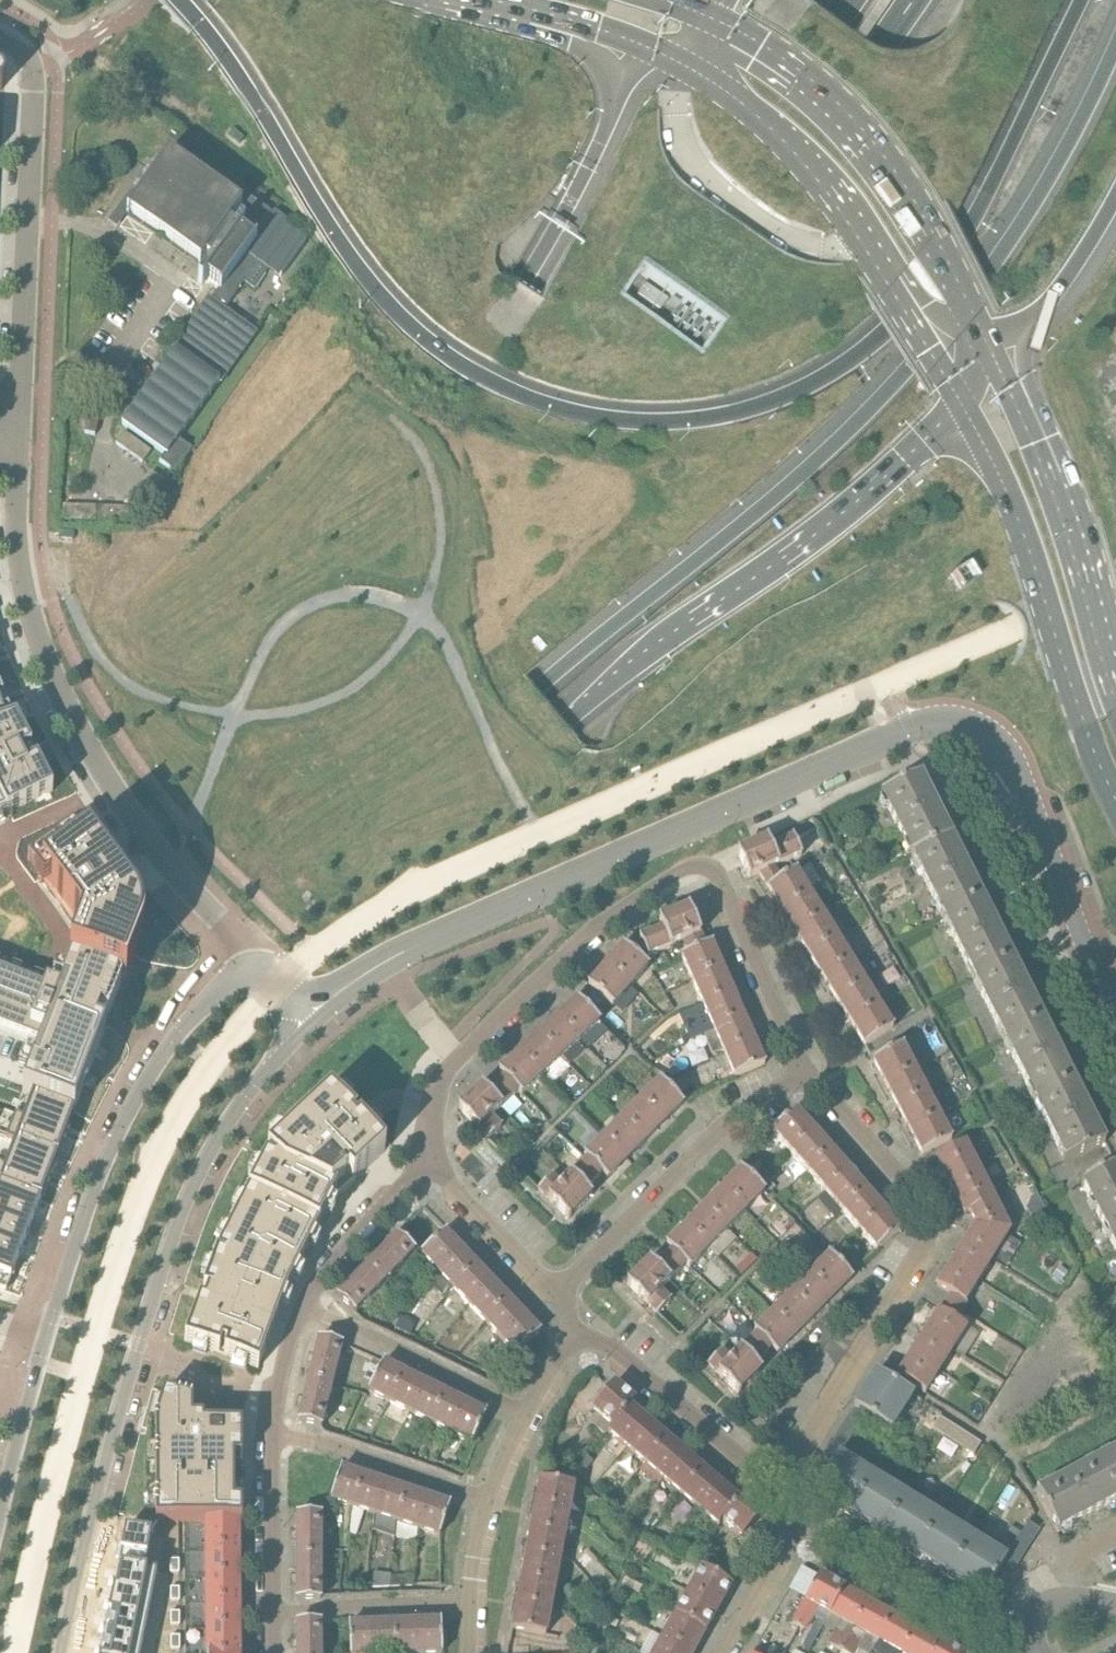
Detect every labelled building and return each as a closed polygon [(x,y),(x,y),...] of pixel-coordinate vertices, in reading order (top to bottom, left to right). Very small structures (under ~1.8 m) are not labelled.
[(220,289),(212,301),(122,425),(165,455),(159,463),(175,474),(192,451),(177,440),(255,332),(224,310),(244,282),(254,290),(269,268),(282,277),(307,242),(246,200),(242,207),(169,154),(126,214),(200,266),(205,259),(212,264),(199,283),(202,286),(207,280),(220,289)] [(716,325),(632,269),(610,302),(694,358),(716,325)] [(99,420),(88,418),(84,433),(95,436),(99,420)] [(124,433),(116,444),(143,463),(151,452),(124,433)] [(96,507),(63,506),(63,520),(95,522),(96,507)] [(98,508),(97,521),(130,523),(130,509),(98,508)] [(0,706),(0,731),(17,725),(16,723),(15,724),(14,724),(6,705),(6,703),(0,706)] [(6,816),(7,818),(8,817),(13,815),(13,814),(20,811),(26,808),(33,804),(33,805),(39,802),(39,801),(46,798),(51,795),(53,795),(52,793),(51,792),(49,788),(49,787),(48,786),(44,779),(45,779),(44,778),(40,771),(41,771),(39,768),(38,766),(37,765),(33,767),(27,756),(31,754),(31,753),(32,753),(31,752),(30,750),(28,747),(24,740),(25,740),(24,739),(20,732),(21,732),(20,731),(17,727),(18,726),(17,725),(0,731),(0,819),(6,816)] [(952,838),(944,821),(921,777),(879,797),(910,859),(952,838)] [(73,830),(27,863),(28,865),(39,879),(41,882),(38,884),(39,886),(40,886),(43,884),(56,903),(57,904),(61,909),(62,910),(70,922),(73,926),(74,926),(78,932),(80,935),(78,939),(78,941),(77,942),(76,945),(75,948),(70,962),(67,961),(66,961),(66,962),(122,984),(130,963),(131,960),(132,959),(137,945),(137,944),(138,944),(138,943),(138,942),(138,941),(138,940),(139,940),(139,939),(139,938),(139,937),(139,936),(139,935),(139,934),(139,933),(140,933),(140,932),(140,931),(139,930),(139,929),(139,928),(139,927),(139,926),(139,925),(139,924),(139,923),(138,923),(138,922),(138,921),(138,920),(137,920),(137,919),(137,918),(137,917),(136,917),(136,916),(136,915),(135,915),(130,907),(116,888),(74,831),(73,830)] [(775,869),(801,858),(794,838),(771,848),(768,842),(738,855),(749,880),(759,876),(775,869)] [(983,899),(975,883),(952,838),(910,859),(909,859),(910,861),(912,860),(941,920),(983,899)] [(759,876),(782,913),(811,895),(797,872),(782,881),(775,869),(759,876)] [(825,918),(811,895),(782,913),(796,936),(825,918)] [(1014,960),(1005,944),(983,899),(941,920),(972,981),(1014,960)] [(648,959),(677,947),(682,957),(705,947),(690,910),(659,923),(663,930),(640,939),(648,959)] [(839,939),(825,918),(796,936),(810,957),(839,939)] [(852,961),(839,939),(810,957),(823,979),(852,961)] [(682,957),(692,981),(722,968),(711,945),(705,947),(682,957)] [(632,989),(649,968),(623,946),(606,966),(632,989)] [(1044,1022),(1036,1004),(1014,960),(972,981),(1003,1043),(1044,1022)] [(867,985),(852,961),(823,979),(838,1003),(867,985)] [(6,1035),(9,1037),(19,1040),(28,1044),(29,1044),(30,1045),(40,1048),(32,1069),(31,1071),(23,1093),(75,1113),(75,1111),(83,1091),(94,1063),(104,1035),(105,1033),(104,1033),(105,1030),(106,1026),(100,1018),(104,1008),(112,1011),(114,1007),(122,985),(122,984),(66,962),(65,964),(70,965),(62,987),(58,997),(47,993),(25,985),(0,975),(0,1033),(6,1035)] [(614,1009),(632,989),(606,966),(588,986),(614,1009)] [(692,981),(704,1007),(733,994),(722,968),(692,981)] [(880,1007),(867,985),(838,1003),(851,1025),(880,1007)] [(704,1007),(714,1031),(744,1018),(733,994),(704,1007)] [(582,1042),(601,1024),(577,999),(558,1017),(582,1042)] [(894,1030),(880,1007),(851,1025),(865,1048),(894,1030)] [(562,1061),(582,1042),(558,1017),(539,1036),(562,1061)] [(714,1031),(725,1056),(755,1043),(744,1018),(714,1031)] [(1075,1083),(1070,1073),(1044,1022),(1003,1043),(1034,1104),(1075,1083)] [(542,1079),(562,1061),(539,1036),(519,1054),(542,1079)] [(725,1056),(735,1079),(765,1066),(755,1043),(725,1056)] [(904,1047),(875,1062),(873,1063),(886,1087),(917,1071),(904,1047)] [(523,1097),(542,1079),(519,1054),(500,1072),(505,1079),(519,1094),(523,1097)] [(886,1087),(893,1100),(898,1110),(929,1094),(917,1071),(886,1087)] [(684,1106),(681,1104),(659,1081),(656,1084),(650,1077),(636,1090),(643,1097),(639,1102),(663,1126),(684,1106)] [(488,1141),(502,1127),(494,1118),(519,1094),(505,1079),(488,1094),(483,1088),(459,1110),(488,1141)] [(1063,1165),(1106,1144),(1075,1083),(1034,1104),(1064,1164),(1062,1164),(1063,1165)] [(23,1093),(22,1094),(33,1098),(25,1119),(66,1135),(74,1114),(75,1113),(23,1093)] [(898,1110),(903,1120),(910,1133),(941,1117),(929,1094),(898,1110)] [(330,1095),(267,1154),(275,1162),(274,1164),(266,1160),(217,1255),(185,1342),(259,1369),(287,1291),(336,1195),(332,1193),(347,1179),(352,1184),(385,1154),(330,1095)] [(646,1144),(663,1126),(639,1102),(621,1119),(646,1144)] [(772,1133),(790,1153),(814,1131),(797,1111),(772,1133)] [(910,1133),(917,1147),(922,1157),(953,1141),(941,1117),(910,1133)] [(25,1119),(16,1141),(58,1157),(66,1135),(25,1119)] [(626,1164),(637,1152),(646,1144),(621,1119),(601,1139),(626,1164)] [(790,1153),(807,1173),(832,1151),(814,1131),(790,1153)] [(608,1181),(626,1164),(601,1139),(583,1157),(587,1161),(602,1176),(608,1181)] [(16,1141),(8,1163),(49,1179),(58,1157),(16,1141)] [(978,1167),(966,1143),(936,1159),(948,1183),(978,1167)] [(807,1173),(824,1192),(849,1171),(832,1151),(807,1173)] [(539,1190),(559,1210),(569,1221),(591,1198),(586,1192),(602,1176),(587,1161),(571,1177),(562,1186),(552,1177),(539,1190)] [(0,1183),(0,1185),(4,1187),(6,1179),(44,1193),(49,1179),(8,1163),(0,1183)] [(990,1191),(978,1167),(948,1183),(960,1206),(990,1191)] [(1082,1184),(1115,1253),(1115,1168),(1082,1184)] [(747,1214),(766,1194),(742,1170),(722,1190),(747,1214)] [(866,1191),(859,1182),(849,1171),(824,1192),(842,1212),(866,1191)] [(41,1215),(49,1195),(44,1193),(6,1179),(0,1196),(0,1199),(41,1215)] [(728,1232),(747,1214),(722,1190),(704,1208),(728,1232)] [(884,1211),(874,1200),(866,1191),(842,1212),(859,1232),(884,1211)] [(960,1206),(964,1215),(969,1212),(975,1224),(1005,1243),(1011,1232),(990,1191),(960,1206)] [(0,1199),(0,1222),(34,1234),(41,1215),(0,1199)] [(710,1250),(728,1232),(704,1208),(686,1227),(710,1250)] [(859,1232),(877,1252),(901,1231),(884,1211),(859,1232)] [(0,1222),(0,1245),(27,1255),(34,1234),(0,1222)] [(993,1262),(1005,1243),(975,1224),(963,1244),(993,1262)] [(690,1270),(710,1250),(686,1227),(666,1246),(672,1252),(687,1267),(690,1270)] [(422,1255),(438,1272),(461,1250),(446,1233),(422,1255)] [(368,1267),(386,1285),(417,1254),(398,1236),(368,1267)] [(980,1282),(993,1262),(963,1244),(951,1264),(980,1282)] [(0,1245),(0,1284),(14,1288),(27,1255),(0,1245)] [(431,1283),(444,1298),(477,1267),(461,1250),(438,1272),(440,1274),(431,1283)] [(658,1316),(672,1301),(663,1292),(687,1267),(672,1252),(656,1269),(650,1263),(627,1286),(658,1316)] [(833,1300),(844,1288),(853,1280),(829,1257),(809,1277),(833,1300)] [(937,1287),(950,1296),(966,1305),(980,1282),(951,1264),(937,1287)] [(337,1298),(355,1316),(386,1285),(368,1267),(337,1298)] [(463,1314),(470,1307),(493,1283),(477,1267),(444,1298),(446,1300),(448,1298),(463,1314)] [(809,1277),(792,1295),(815,1318),(833,1300),(809,1277)] [(470,1307),(485,1323),(509,1300),(493,1283),(470,1307)] [(792,1295),(773,1314),(797,1337),(815,1318),(792,1295)] [(957,1322),(962,1314),(967,1306),(966,1305),(950,1296),(941,1312),(957,1322)] [(485,1323),(501,1339),(525,1317),(509,1300),(485,1323)] [(939,1312),(926,1334),(954,1351),(968,1329),(957,1322),(941,1312),(940,1313),(939,1312)] [(754,1334),(756,1335),(772,1351),(778,1356),(797,1337),(773,1314),(754,1334)] [(501,1339),(516,1356),(517,1356),(541,1333),(525,1317),(501,1339)] [(939,1374),(954,1351),(926,1334),(911,1357),(939,1374)] [(739,1396),(757,1377),(762,1373),(756,1367),(772,1351),(756,1335),(732,1361),(723,1352),(708,1366),(739,1396)] [(334,1387),(336,1377),(344,1345),(319,1339),(309,1381),(334,1387)] [(926,1395),(937,1377),(939,1374),(911,1357),(898,1378),(926,1395)] [(369,1393),(391,1404),(406,1375),(384,1364),(369,1393)] [(908,1393),(894,1384),(876,1372),(854,1407),(855,1408),(820,1464),(830,1470),(839,1455),(841,1456),(867,1417),(892,1433),(914,1397),(908,1393)] [(406,1411),(410,1413),(425,1384),(406,1375),(391,1404),(393,1405),(390,1412),(402,1418),(406,1411)] [(299,1423),(323,1429),(334,1387),(309,1381),(299,1423)] [(410,1413),(429,1423),(444,1394),(425,1384),(410,1413)] [(612,1427),(630,1408),(635,1403),(614,1386),(592,1411),(612,1427)] [(165,1394),(157,1418),(156,1418),(156,1522),(242,1522),(242,1503),(234,1503),(234,1459),(242,1459),(242,1409),(201,1409),(201,1416),(193,1416),(193,1403),(165,1394)] [(447,1431),(451,1434),(466,1404),(444,1394),(429,1423),(425,1431),(443,1440),(447,1431)] [(466,1404),(451,1434),(472,1444),(487,1415),(466,1404)] [(606,1433),(626,1450),(648,1424),(630,1408),(612,1427),(606,1433)] [(974,1456),(981,1444),(940,1419),(933,1431),(974,1456)] [(626,1450),(644,1466),(667,1439),(648,1424),(626,1450)] [(646,1481),(655,1489),(685,1454),(667,1439),(644,1466),(653,1473),(646,1481)] [(1097,1462),(1115,1497),(1115,1452),(1097,1462)] [(671,1489),(681,1497),(704,1471),(685,1454),(655,1489),(664,1497),(671,1489)] [(815,1493),(849,1514),(873,1476),(841,1456),(839,1455),(830,1470),(815,1493)] [(1115,1503),(1115,1497),(1097,1462),(1036,1494),(1057,1534),(1115,1503)] [(352,1507),(353,1508),(364,1477),(341,1469),(330,1502),(337,1504),(351,1509),(352,1507)] [(681,1497),(698,1512),(722,1486),(704,1471),(681,1497)] [(849,1514),(882,1535),(906,1497),(873,1476),(849,1514)] [(370,1514),(376,1516),(385,1484),(364,1477),(353,1508),(365,1512),(370,1514)] [(535,1505),(571,1511),(576,1486),(540,1479),(535,1505)] [(376,1516),(396,1522),(406,1491),(385,1484),(376,1516)] [(718,1529),(723,1522),(740,1501),(722,1486),(698,1512),(718,1529)] [(417,1540),(418,1530),(427,1498),(406,1491),(396,1522),(398,1523),(396,1538),(417,1540)] [(723,1522),(734,1531),(725,1541),(735,1549),(743,1539),(764,1514),(744,1496),(740,1501),(723,1522)] [(882,1535),(916,1556),(940,1517),(906,1497),(882,1535)] [(421,1531),(436,1536),(440,1537),(450,1506),(427,1498),(418,1530),(421,1531)] [(531,1530),(567,1536),(571,1511),(535,1505),(531,1530)] [(297,1558),(320,1559),(321,1516),(297,1516),(297,1558)] [(916,1556),(950,1577),(974,1538),(940,1517),(916,1556)] [(1010,1553),(1007,1559),(998,1572),(1009,1579),(1039,1532),(1027,1524),(1023,1532),(1013,1526),(1000,1546),(1010,1553)] [(205,1553),(239,1553),(239,1527),(205,1528),(205,1553)] [(122,1554),(119,1566),(145,1571),(152,1535),(126,1530),(122,1554)] [(526,1555),(562,1562),(567,1536),(531,1530),(526,1555)] [(982,1597),(998,1572),(1007,1559),(974,1538),(950,1577),(982,1597)] [(206,1579),(239,1578),(239,1553),(205,1553),(206,1579)] [(522,1580),(557,1587),(562,1562),(526,1555),(522,1580)] [(297,1601),(320,1601),(320,1559),(297,1558),(297,1601)] [(171,1560),(171,1574),(180,1574),(180,1560),(171,1560)] [(119,1566),(114,1590),(143,1596),(148,1572),(145,1571),(119,1566)] [(700,1570),(687,1594),(718,1611),(731,1588),(700,1570)] [(389,1587),(390,1576),(390,1573),(373,1572),(371,1588),(389,1587)] [(390,1576),(389,1587),(400,1587),(400,1577),(390,1576)] [(818,1610),(830,1617),(844,1590),(820,1577),(793,1624),(805,1631),(818,1610)] [(206,1605),(240,1605),(239,1578),(206,1579),(206,1605)] [(517,1606),(552,1612),(557,1587),(522,1580),(517,1606)] [(171,1588),(171,1602),(180,1602),(180,1588),(171,1588)] [(114,1590),(109,1613),(138,1619),(143,1596),(114,1590)] [(830,1617),(853,1630),(868,1603),(844,1590),(830,1617)] [(687,1594),(674,1616),(705,1634),(718,1611),(687,1594)] [(865,1636),(877,1643),(892,1617),(868,1603),(853,1630),(850,1636),(862,1643),(865,1636)] [(240,1629),(240,1617),(240,1605),(206,1605),(206,1629),(240,1629)] [(513,1631),(548,1638),(552,1612),(517,1606),(513,1631)] [(171,1612),(171,1626),(181,1626),(181,1612),(171,1612)] [(109,1613),(105,1637),(134,1642),(138,1619),(109,1613)] [(662,1637),(690,1652),(694,1652),(705,1634),(674,1616),(662,1637)] [(895,1652),(903,1652),(915,1630),(892,1617),(877,1643),(889,1650),(895,1652)] [(441,1622),(418,1623),(419,1652),(442,1652),(441,1622)] [(320,1623),(297,1623),(297,1652),(320,1652),(320,1623)] [(418,1623),(395,1624),(396,1652),(419,1652),(418,1623)] [(395,1624),(373,1625),(374,1652),(396,1652),(395,1624)] [(373,1625),(349,1626),(350,1652),(374,1652),(373,1625)] [(240,1629),(206,1629),(206,1652),(240,1652),(240,1629)] [(841,1652),(850,1636),(838,1630),(829,1645),(841,1652)] [(939,1643),(915,1630),(903,1652),(934,1652),(939,1643)] [(171,1636),(171,1650),(181,1650),(181,1636),(171,1636)] [(850,1636),(841,1652),(844,1652),(856,1652),(862,1643),(850,1636)] [(101,1652),(131,1652),(134,1642),(105,1637),(101,1652)] [(662,1637),(653,1652),(690,1652),(662,1637)] [(939,1643),(934,1652),(956,1652),(939,1643)]
